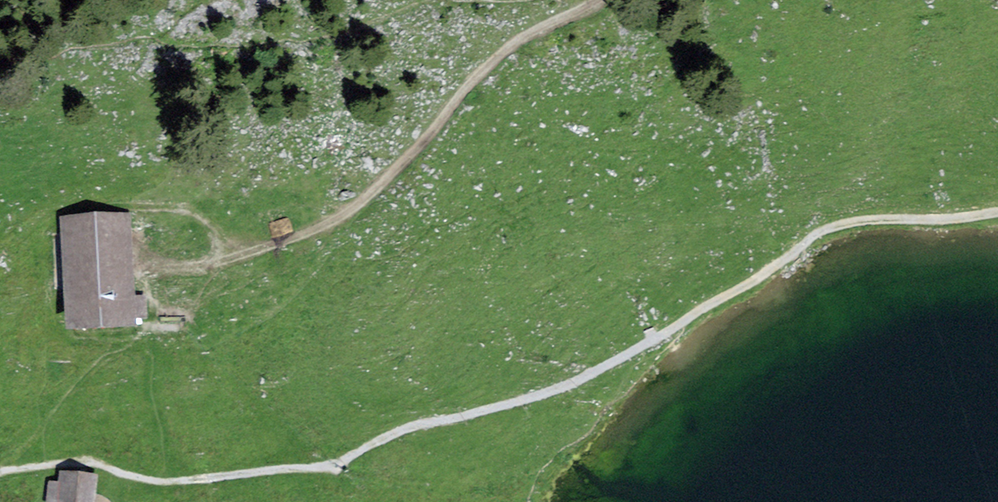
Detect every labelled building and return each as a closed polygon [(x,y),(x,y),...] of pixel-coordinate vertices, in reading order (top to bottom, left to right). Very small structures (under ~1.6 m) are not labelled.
[(151,317),(150,295),(140,295),(135,213),(64,217),(70,328),(141,325),(141,317),(151,317)] [(99,475),(60,472),(59,484),(49,483),(47,501),(97,501),(99,475)]
